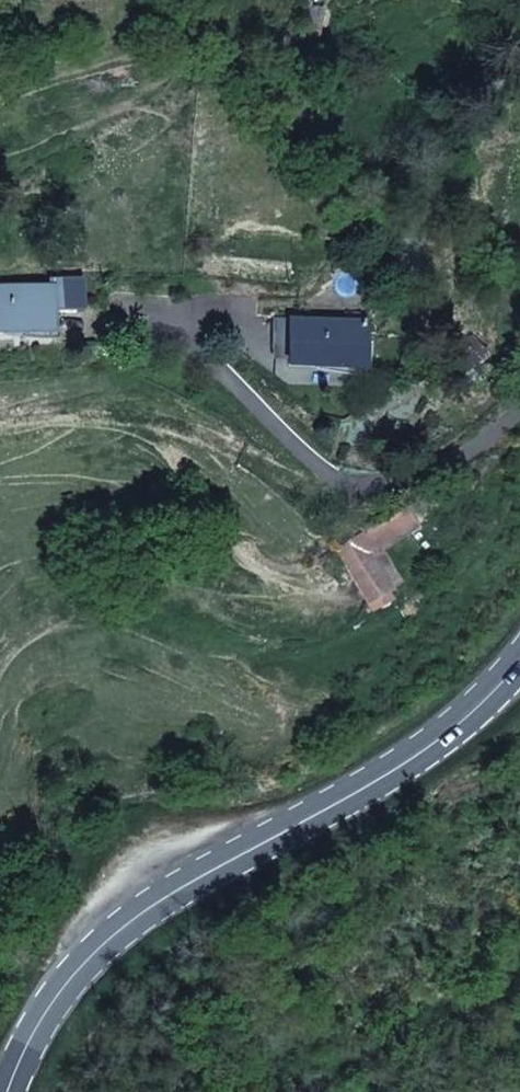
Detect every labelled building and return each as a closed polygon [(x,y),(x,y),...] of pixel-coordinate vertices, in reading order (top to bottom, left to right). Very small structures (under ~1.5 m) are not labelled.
[(52,332),(51,309),(81,308),(81,279),(50,280),(50,286),(0,287),(0,333),(52,332)] [(287,366),(362,368),(364,322),(275,318),(273,344),(288,344),(288,358),(287,366)] [(273,358),(288,358),(288,344),(273,344),(273,358)] [(461,344),(448,356),(463,374),(477,362),(461,344)] [(391,542),(411,530),(404,519),(384,532),(391,542)] [(356,537),(337,547),(367,602),(386,592),(356,537)]
